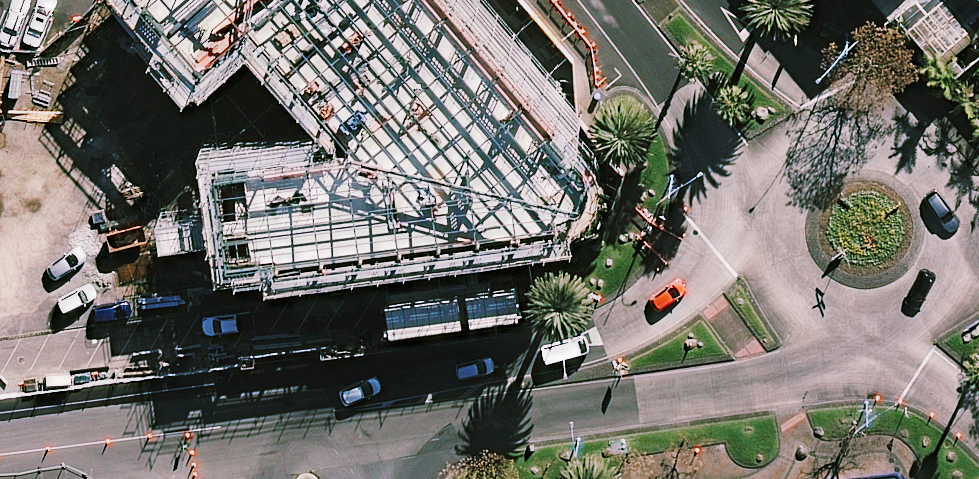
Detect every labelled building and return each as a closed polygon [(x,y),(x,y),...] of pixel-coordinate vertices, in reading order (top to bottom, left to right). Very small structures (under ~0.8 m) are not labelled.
[(220,83),(224,126),(228,170),(237,262),(571,218),(581,214),(589,208),(594,198),(593,185),(588,171),(579,152),(449,0),(155,0),(220,83)] [(904,30),(933,7),(965,45),(978,34),(978,0),(881,0),(904,30)]
